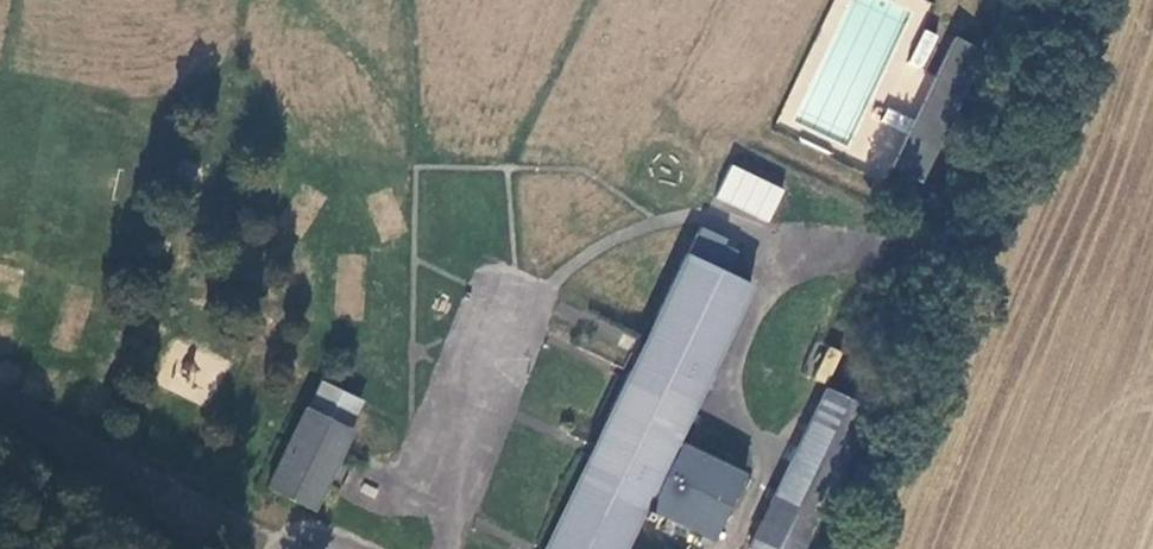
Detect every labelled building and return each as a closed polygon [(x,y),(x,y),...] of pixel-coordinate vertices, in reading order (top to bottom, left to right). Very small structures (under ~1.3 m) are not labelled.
[(922,28),(910,62),(925,67),(937,34),(922,28)] [(891,167),(919,180),(982,51),(953,38),(891,167)] [(715,198),(769,223),(785,189),(730,164),(715,198)] [(724,234),(699,224),(684,257),(725,275),(737,250),(722,243),(724,234)] [(741,473),(673,440),(747,285),(725,275),(684,257),(680,256),(541,548),(621,548),(638,513),(642,505),(711,537),(741,473)] [(267,484),(312,506),(352,425),(349,424),(345,421),(358,394),(327,378),(314,406),(309,404),(307,403),(267,484)] [(824,390),(773,495),(816,516),(867,410),(824,390)] [(773,495),(748,548),(750,548),(800,548),(816,516),(773,495)]
